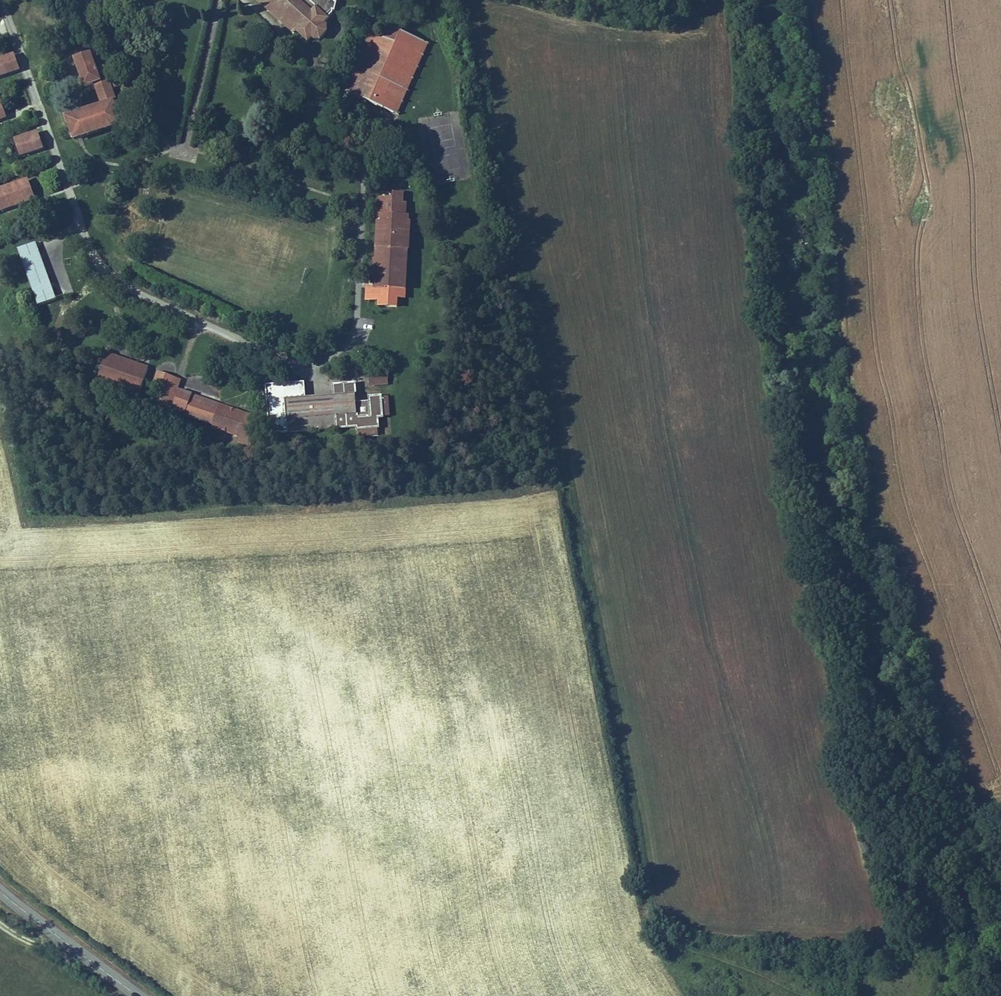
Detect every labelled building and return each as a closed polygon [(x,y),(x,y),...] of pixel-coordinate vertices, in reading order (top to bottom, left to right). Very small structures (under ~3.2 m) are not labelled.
[(300,25),(306,20),(284,0),(272,0),(300,25)] [(300,25),(314,38),(318,34),(324,38),(334,30),(332,21),(335,18),(320,5),(316,9),(307,0),(284,0),(306,20),(300,25)] [(316,9),(320,5),(335,18),(336,14),(340,10),(342,0),(307,0),(316,9)] [(396,82),(407,86),(428,40),(403,30),(398,41),(375,31),(350,89),(385,105),(396,82)] [(86,137),(130,122),(123,102),(129,100),(117,64),(108,67),(103,52),(87,57),(96,86),(105,83),(112,105),(79,117),(86,137)] [(32,68),(28,53),(0,61),(0,73),(1,73),(2,77),(32,68)] [(14,98),(0,103),(0,120),(13,115),(12,112),(17,110),(14,98)] [(49,143),(55,141),(51,129),(27,136),(33,153),(50,147),(49,143)] [(50,199),(43,179),(0,193),(0,213),(1,215),(18,210),(16,204),(29,200),(31,205),(50,199)] [(413,245),(416,246),(417,220),(415,220),(415,214),(412,214),(412,200),(409,200),(409,190),(397,189),(397,195),(385,194),(382,255),(380,256),(378,284),(371,284),(371,294),(384,295),(384,302),(402,304),(403,293),(411,293),(413,245)] [(48,308),(66,301),(47,244),(29,251),(48,308)] [(104,384),(147,394),(151,377),(135,373),(134,377),(120,373),(124,359),(110,356),(104,384)] [(134,377),(135,373),(151,377),(153,367),(124,359),(120,373),(134,377)] [(389,365),(370,368),(372,379),(392,375),(389,365)] [(178,373),(161,368),(158,383),(163,384),(156,408),(170,411),(177,388),(174,387),(178,373)] [(307,378),(271,381),(277,431),(346,424),(360,421),(361,425),(381,423),(380,414),(387,413),(384,390),(371,392),(371,397),(359,398),(357,379),(335,380),(335,386),(336,391),(309,393),(307,378)] [(196,391),(182,388),(177,405),(191,408),(191,412),(249,428),(247,438),(258,440),(266,411),(254,407),(252,410),(221,401),(218,402),(195,397),(196,391)] [(384,390),(387,413),(396,412),(393,390),(384,390)] [(362,433),(382,432),(381,423),(361,425),(362,433)]
